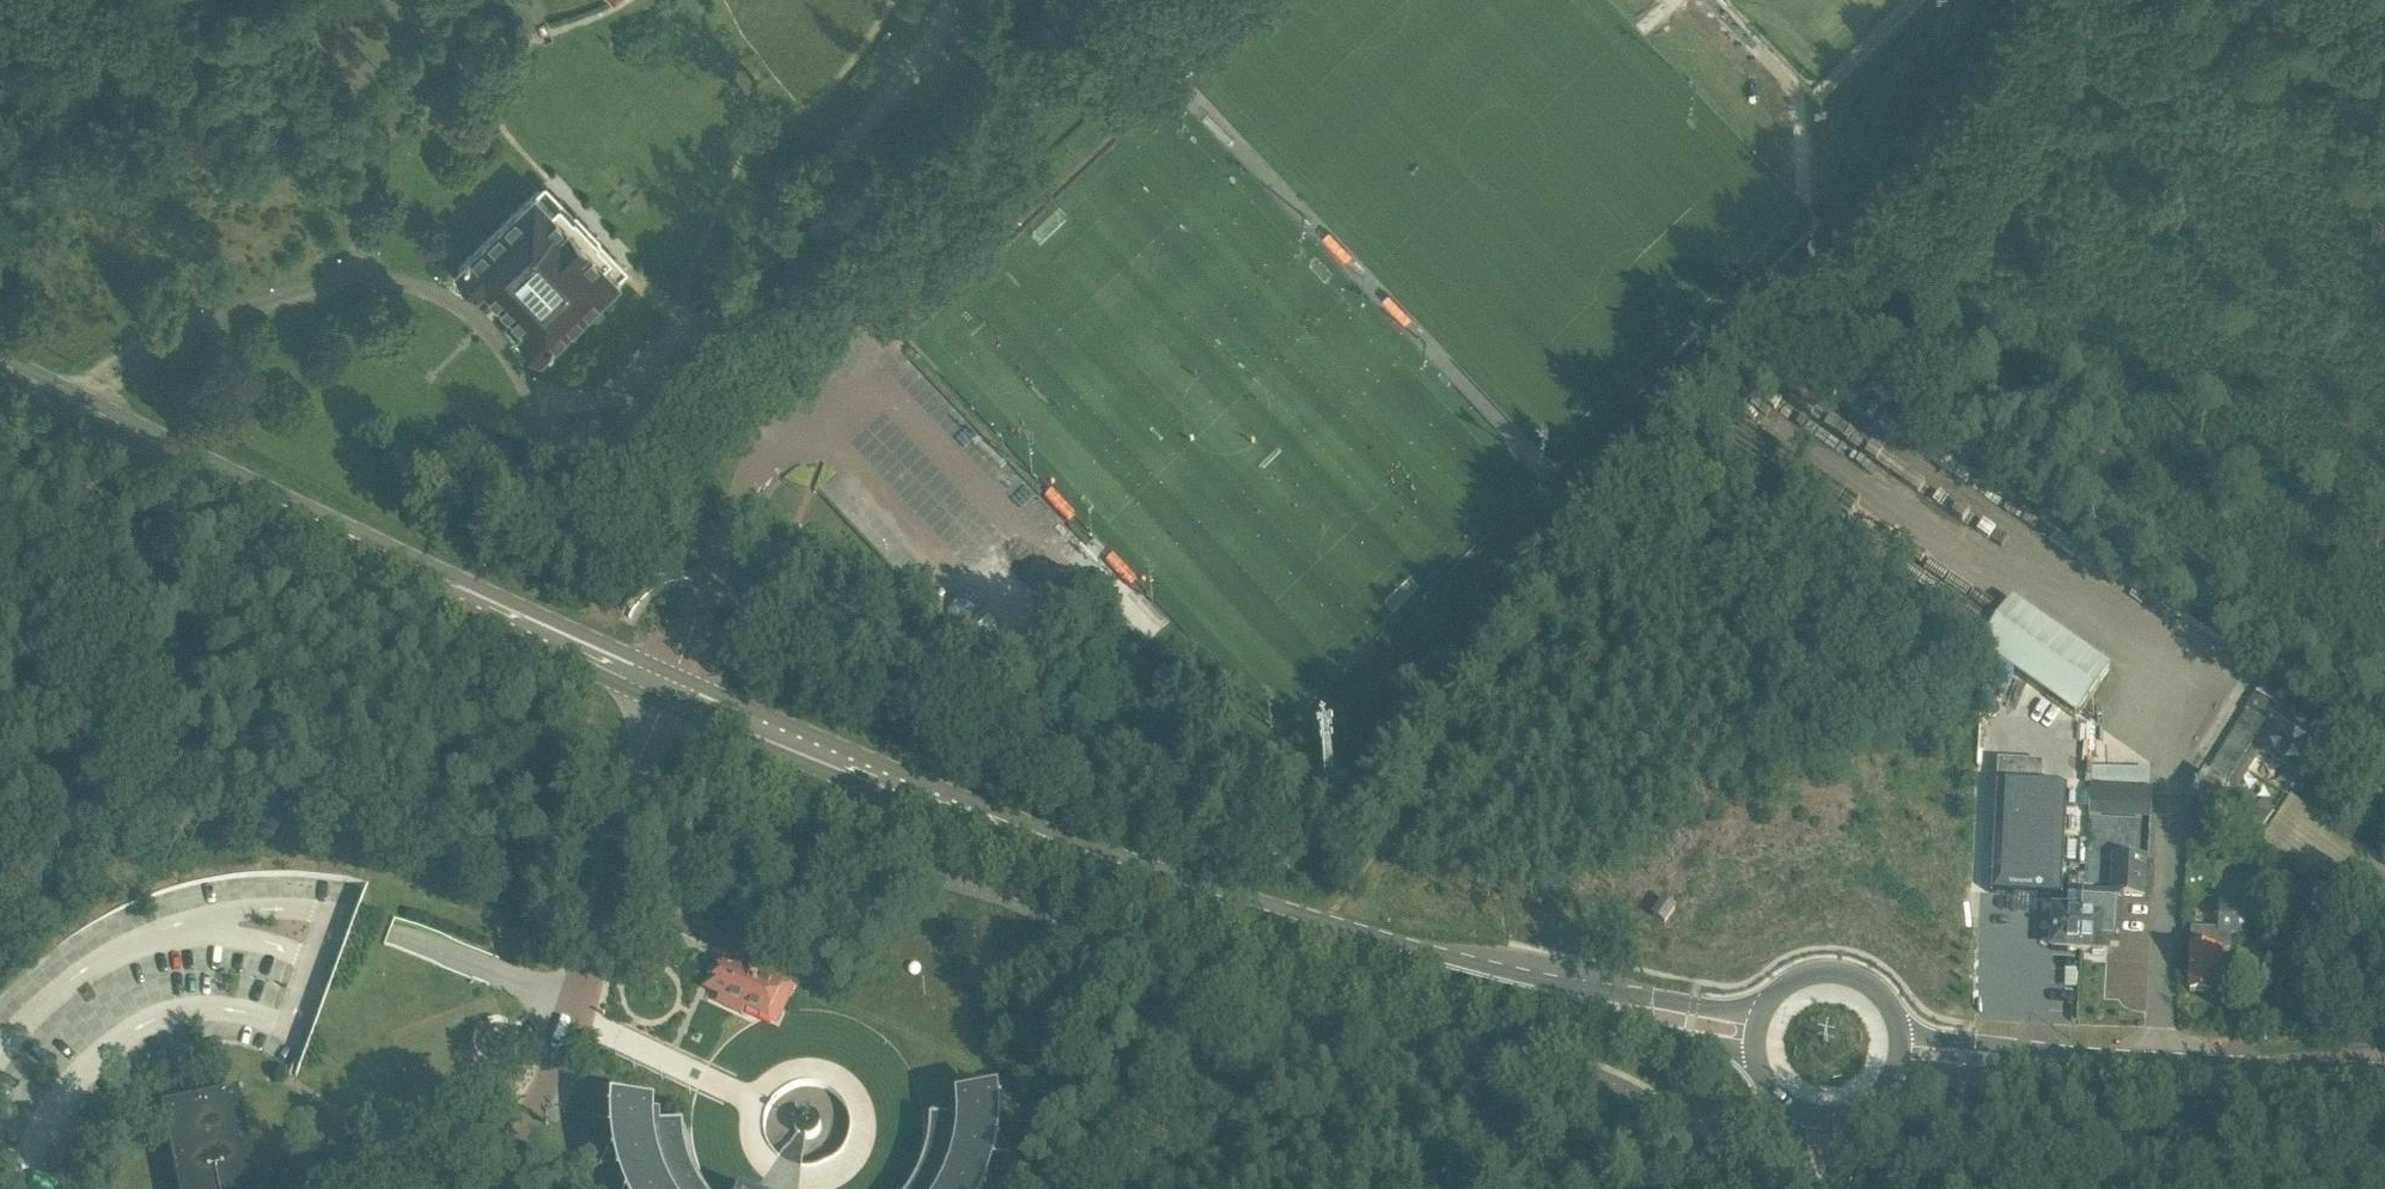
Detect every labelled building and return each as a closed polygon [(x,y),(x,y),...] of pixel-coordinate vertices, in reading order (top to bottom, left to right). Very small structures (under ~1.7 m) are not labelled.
[(542,349),(545,352),(622,278),(537,190),(507,219),(460,264),(464,267),(457,274),(473,290),(480,284),(483,287),(488,283),(497,292),(528,324),(523,329),(526,332),(519,339),(535,355),(542,349)] [(586,571),(582,581),(592,586),(597,575),(586,571)] [(2076,717),(2109,669),(2011,601),(1978,648),(2076,717)] [(2264,679),(2244,710),(2247,712),(2207,775),(2204,773),(2191,796),(2213,812),(2215,810),(2255,837),(2273,812),(2238,786),(2274,728),(2266,723),(2272,712),(2384,787),(2384,757),(2264,679)] [(1990,879),(1990,892),(1993,892),(2061,896),(2062,879),(2069,879),(2067,911),(2061,911),(2054,910),(2052,948),(2054,948),(2078,950),(2082,908),(2084,887),(2084,885),(2084,881),(2084,879),(2085,864),(2063,863),(2067,786),(2063,786),(2040,785),(2041,766),(2041,761),(1998,759),(1998,764),(1997,783),(1995,783),(1990,879)] [(2094,787),(2093,809),(2108,810),(2108,816),(2134,817),(2134,811),(2150,811),(2151,789),(2094,787)] [(263,830),(273,836),(279,826),(269,820),(263,830)] [(2144,895),(2146,857),(2112,855),(2110,893),(2144,895)] [(2082,908),(2078,950),(2093,950),(2092,954),(2100,955),(2104,955),(2104,953),(2104,951),(2107,951),(2108,950),(2108,946),(2119,947),(2121,899),(2107,898),(2093,898),(2094,887),(2089,887),(2084,887),(2082,908)] [(1663,900),(1653,915),(1664,923),(1675,908),(1663,900)] [(2250,935),(2251,906),(2220,905),(2219,931),(2192,929),(2192,945),(2191,945),(2189,991),(2211,992),(2212,980),(2218,981),(2219,948),(2230,948),(2230,934),(2250,935)] [(758,976),(730,963),(729,965),(726,964),(722,973),(716,970),(707,989),(726,998),(723,1005),(742,1014),(745,1007),(777,1021),(792,989),(776,981),(778,976),(762,968),(758,976)] [(989,1170),(993,1146),(994,1121),(992,1096),(991,1090),(989,1090),(989,1092),(991,1101),(975,1105),(953,1110),(953,1121),(945,1121),(931,1122),(929,1143),(925,1163),(917,1182),(912,1188),(983,1188),(989,1170)] [(237,1093),(160,1109),(177,1188),(257,1188),(237,1093)] [(697,1179),(695,1175),(690,1162),(686,1145),(685,1128),(680,1128),(678,1128),(662,1128),(662,1122),(662,1119),(662,1117),(660,1117),(647,1114),(623,1110),(624,1099),(623,1099),(623,1102),(621,1126),(623,1152),(629,1178),(632,1188),(703,1188),(697,1179)]
